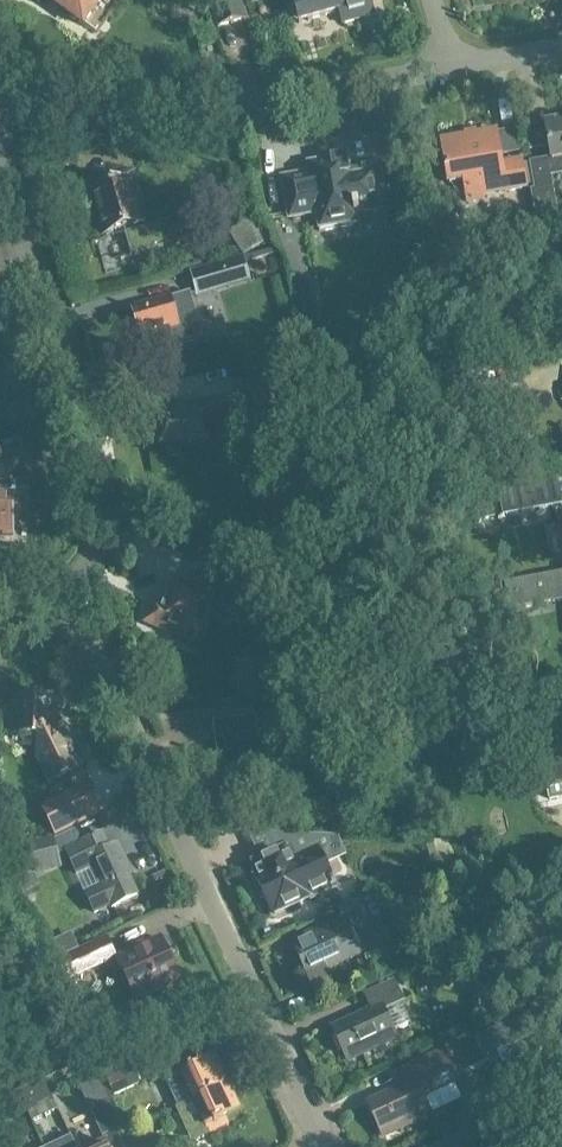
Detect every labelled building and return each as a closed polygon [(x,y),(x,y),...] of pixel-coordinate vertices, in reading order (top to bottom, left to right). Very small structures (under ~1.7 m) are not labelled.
[(56,4),(85,24),(102,0),(59,0),(56,4)] [(220,30),(247,22),(241,0),(211,0),(220,30)] [(300,23),(341,12),(344,23),(377,14),(374,3),(376,2),(375,0),(294,0),(300,23)] [(547,123),(553,161),(532,164),(536,192),(532,192),(541,243),(561,239),(561,230),(554,181),(561,180),(561,121),(547,123)] [(504,164),(499,136),(498,131),(444,141),(452,183),(467,180),(471,202),(486,200),(485,195),(529,187),(524,160),(504,164)] [(352,177),(348,158),(311,165),(313,174),(285,179),(292,219),(357,207),(359,214),(383,209),(379,188),(386,186),(382,164),(365,167),(366,174),(352,177)] [(131,184),(95,194),(107,236),(138,227),(138,226),(142,224),(131,184)] [(258,214),(249,220),(265,243),(274,237),(258,214)] [(178,220),(127,234),(133,256),(183,241),(178,220)] [(97,262),(109,275),(120,266),(108,252),(97,262)] [(190,293),(133,309),(142,340),(159,335),(163,350),(203,338),(190,293)] [(468,367),(488,364),(486,348),(466,351),(468,367)] [(464,410),(494,408),(487,366),(457,369),(464,410)] [(188,411),(159,413),(162,459),(211,456),(209,428),(223,428),(221,402),(187,405),(188,411)] [(498,487),(504,517),(561,507),(561,499),(558,475),(521,482),(498,487)] [(11,535),(13,484),(0,484),(0,535),(11,535)] [(508,582),(513,608),(561,598),(561,572),(508,582)] [(156,604),(148,622),(158,626),(157,628),(196,644),(214,600),(197,593),(198,590),(185,585),(184,587),(176,584),(165,608),(156,604)] [(82,768),(58,718),(54,718),(55,701),(13,699),(11,736),(43,738),(43,750),(57,780),(82,768)] [(543,764),(550,800),(561,797),(561,760),(543,764)] [(82,785),(39,808),(54,837),(97,816),(82,785)] [(336,815),(314,815),(313,831),(336,832),(336,815)] [(354,824),(342,823),(341,832),(354,833),(354,824)] [(305,888),(331,877),(322,857),(341,848),(346,857),(347,857),(338,839),(340,839),(340,838),(255,834),(255,835),(276,836),(276,849),(258,857),(261,862),(251,866),(257,879),(255,880),(256,882),(253,884),(260,899),(263,898),(271,916),(310,898),(305,888)] [(83,846),(83,847),(67,854),(77,876),(93,869),(102,889),(86,896),(94,915),(111,907),(111,909),(136,897),(126,875),(129,873),(118,848),(109,852),(102,837),(83,846)] [(40,865),(35,843),(13,848),(19,870),(40,865)] [(445,844),(428,843),(434,863),(449,857),(445,844)] [(359,914),(364,924),(384,915),(373,892),(352,902),(358,914),(359,914)] [(359,914),(358,914),(355,916),(353,912),(325,925),(327,930),(293,945),(308,977),(357,954),(347,932),(364,924),(359,914)] [(51,943),(58,958),(78,949),(71,933),(51,943)] [(110,937),(60,960),(70,979),(119,957),(110,937)] [(161,939),(118,958),(133,991),(158,980),(164,987),(179,980),(161,939)] [(372,1012),(333,1030),(347,1062),(396,1040),(384,1011),(402,1003),(392,981),(364,994),(372,1012)] [(103,1048),(117,1042),(114,1035),(104,1031),(97,1034),(103,1048)] [(406,1085),(366,1104),(381,1136),(430,1113),(422,1096),(457,1079),(443,1048),(398,1069),(406,1085)] [(96,1071),(108,1098),(142,1083),(130,1056),(96,1071)] [(81,1074),(90,1070),(85,1059),(76,1064),(81,1074)] [(193,1104),(228,1087),(215,1059),(197,1068),(194,1062),(162,1077),(178,1110),(193,1103),(193,1104)] [(43,1082),(16,1094),(26,1113),(52,1101),(43,1082)] [(240,1114),(228,1087),(193,1104),(208,1136),(225,1128),(223,1123),(240,1114)] [(467,1132),(434,1146),(474,1146),(467,1132)] [(144,1142),(146,1146),(163,1146),(158,1136),(144,1142)]
